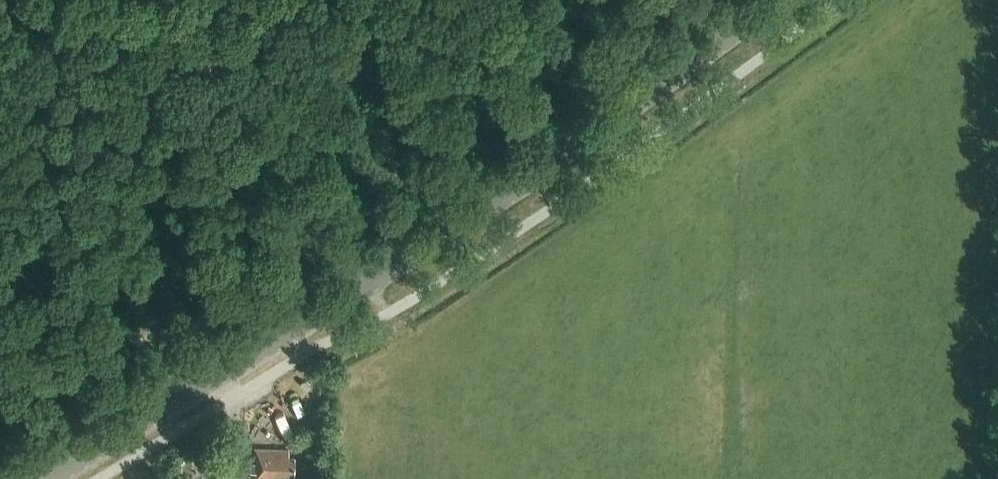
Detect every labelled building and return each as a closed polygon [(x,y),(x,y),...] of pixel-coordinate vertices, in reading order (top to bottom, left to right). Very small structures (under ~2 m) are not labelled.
[(287,475),(293,476),(294,457),(288,457),(288,450),(255,449),(254,478),(287,478),(287,475)]
